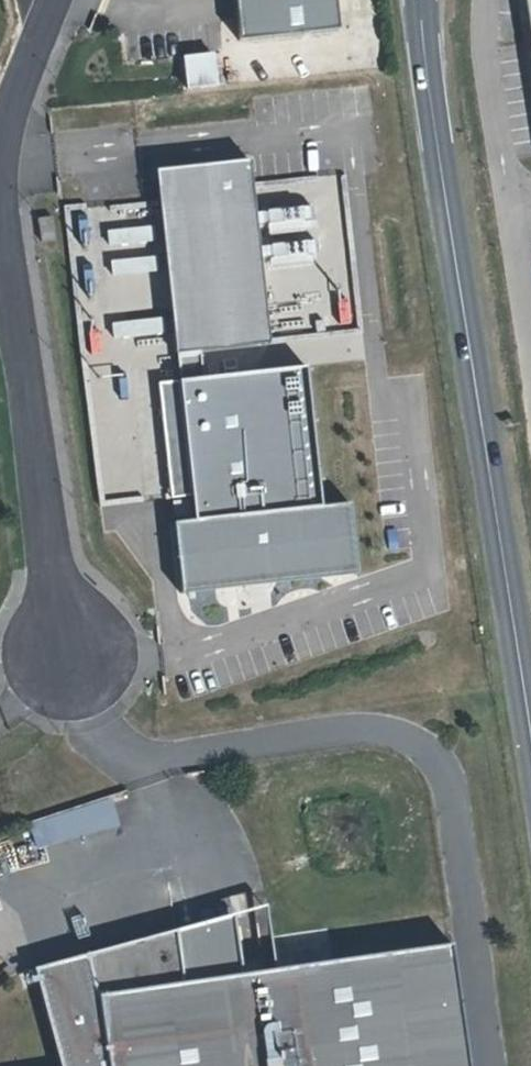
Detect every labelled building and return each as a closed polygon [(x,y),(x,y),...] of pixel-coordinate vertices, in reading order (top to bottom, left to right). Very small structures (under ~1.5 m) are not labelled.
[(342,29),(339,0),(238,0),(243,40),(342,29)] [(180,56),(183,90),(215,88),(213,54),(180,56)] [(159,171),(179,354),(205,351),(274,343),(254,160),(159,171)] [(158,240),(157,226),(112,231),(113,245),(158,240)] [(161,270),(160,256),(115,261),(116,275),(161,270)] [(169,332),(167,320),(117,325),(119,337),(169,332)] [(326,506),(311,367),(208,378),(205,351),(179,354),(183,380),(163,383),(175,497),(195,495),(198,520),(178,522),(185,594),(189,593),(188,590),(359,571),(360,575),(362,575),(354,503),(326,506)] [(57,842),(119,824),(111,795),(48,812),(57,842)] [(457,943),(188,982),(181,929),(38,968),(65,1065),(475,1065),(457,943)]
